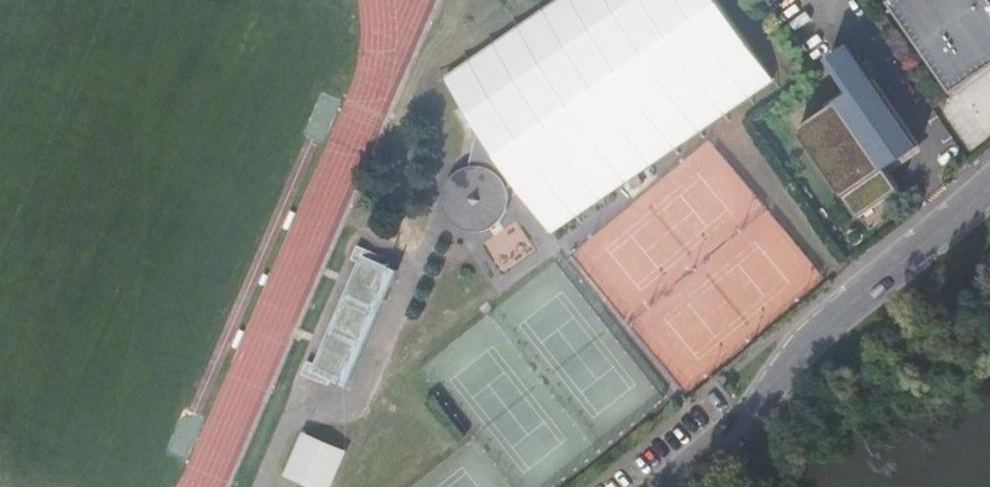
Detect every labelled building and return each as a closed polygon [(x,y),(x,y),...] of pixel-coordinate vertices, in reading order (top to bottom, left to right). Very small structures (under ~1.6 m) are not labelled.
[(442,77),(475,126),(464,165),(467,165),(471,164),(475,164),(478,165),(482,166),(488,168),(493,171),(496,174),(498,176),(500,180),(502,183),(503,186),(504,188),(513,182),(547,232),(772,79),(718,0),(556,0),(442,77)] [(953,90),(989,65),(989,0),(890,0),(953,90)] [(801,129),(861,217),(902,189),(888,166),(920,144),(853,46),(832,60),(854,92),(801,129)] [(506,193),(504,188),(503,186),(502,183),(500,180),(498,176),(496,174),(493,171),(488,168),(482,166),(478,165),(475,164),(471,164),(467,165),(464,165),(461,166),(457,168),(453,170),(449,173),(448,175),(445,177),(443,181),(440,186),(439,190),(438,196),(438,199),(439,206),(440,211),(443,217),(447,222),(453,227),(459,230),(464,231),(470,233),(479,232),(485,230),(489,228),(495,223),(500,217),(503,211),(505,204),(506,200),(506,193)] [(400,273),(367,258),(317,373),(351,388),(400,273)] [(300,436),(285,473),(320,486),(324,486),(339,452),(300,436)]
